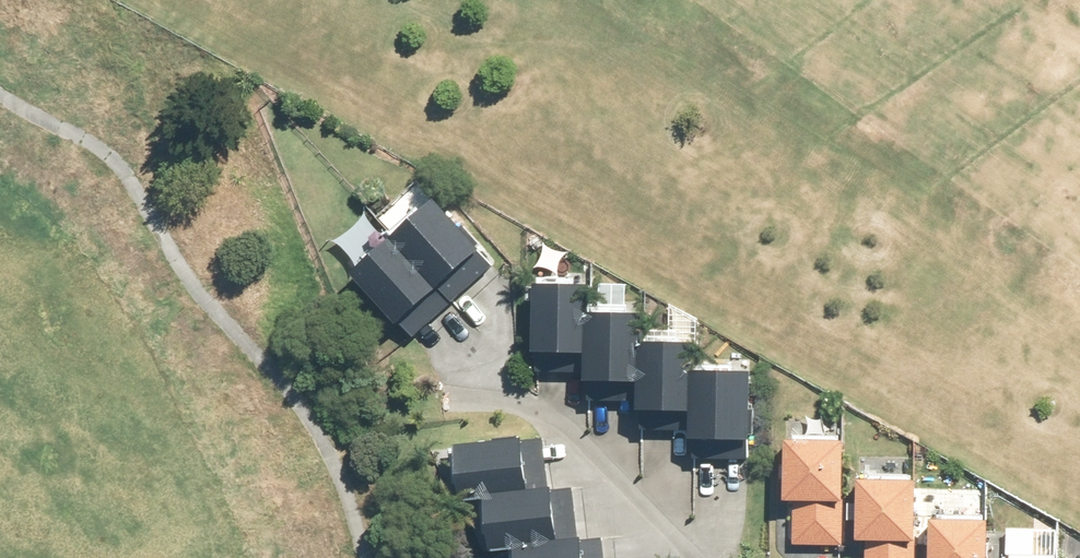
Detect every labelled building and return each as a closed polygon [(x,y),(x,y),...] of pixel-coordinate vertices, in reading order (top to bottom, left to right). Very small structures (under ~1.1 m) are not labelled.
[(387,228),(451,296),(491,258),(428,190),(387,228)] [(387,228),(346,267),(410,335),(451,296),(387,228)] [(530,276),(529,344),(581,345),(586,345),(587,306),(587,277),(530,276)] [(581,345),(580,372),(634,373),(639,374),(640,333),(640,307),(587,306),(586,345),(581,345)] [(691,366),(691,365),(692,334),(640,333),(639,374),(634,373),(634,401),(687,402),(691,402),(691,366)] [(691,402),(687,402),(686,431),(747,432),(751,432),(752,406),(747,405),(747,368),(747,365),(691,365),(691,366),(691,402)] [(480,488),(546,480),(542,436),(520,437),(520,430),(450,439),(456,493),(479,491),(480,488)] [(780,493),(793,494),(792,541),(841,542),(843,495),(840,495),(842,436),(782,434),(780,493)] [(854,534),(865,535),(864,557),(914,557),(915,476),(854,473),(854,534)] [(480,488),(479,491),(485,543),(509,541),(508,538),(573,531),(569,484),(548,486),(548,480),(546,480),(480,488)] [(986,516),(927,514),(926,557),(985,557),(986,516)] [(509,541),(511,557),(603,557),(600,534),(579,535),(578,530),(573,531),(508,538),(509,541)]
